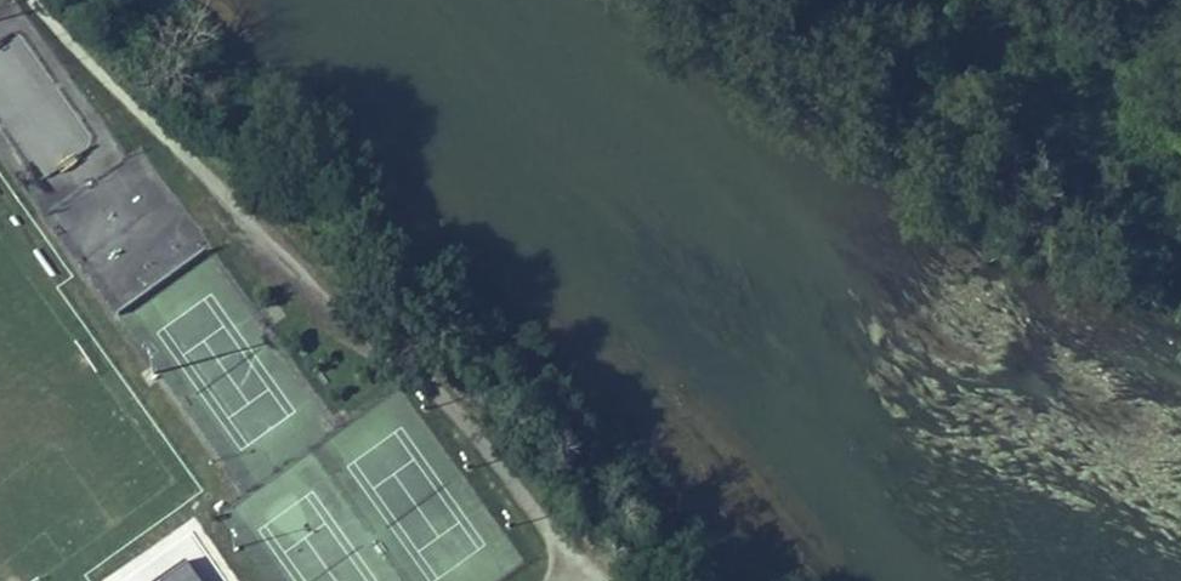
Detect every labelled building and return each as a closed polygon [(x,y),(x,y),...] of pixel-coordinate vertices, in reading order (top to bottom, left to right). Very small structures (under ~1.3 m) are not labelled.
[(286,317),(274,302),(258,314),(269,329),(286,317)]
